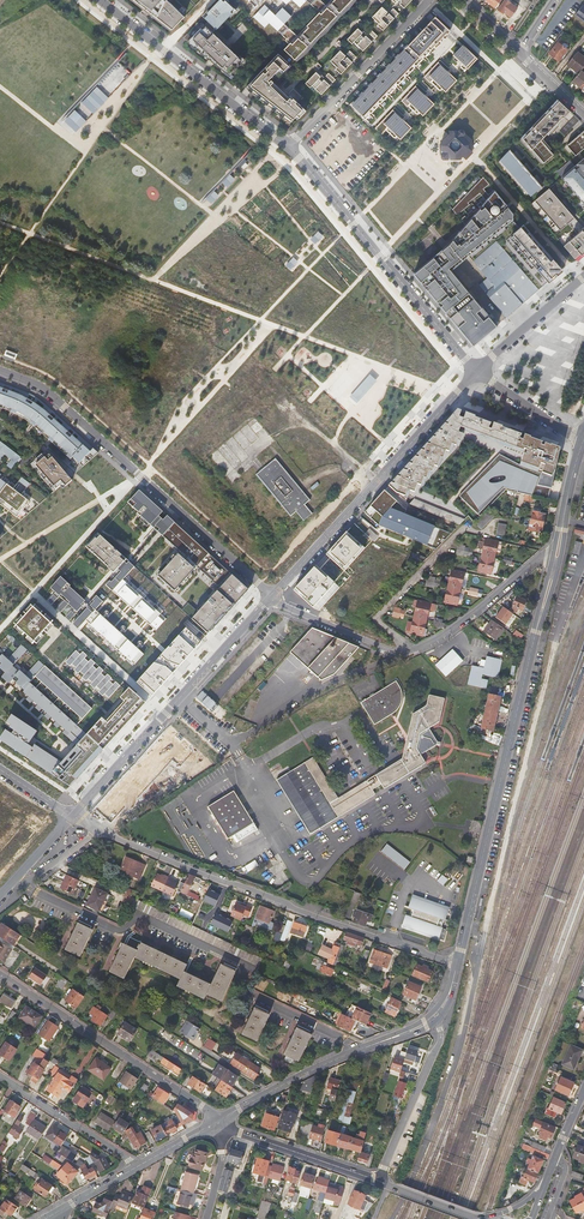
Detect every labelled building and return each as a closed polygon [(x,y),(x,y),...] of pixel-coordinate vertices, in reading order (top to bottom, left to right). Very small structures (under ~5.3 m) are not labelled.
[(172,29),(185,16),(167,0),(135,0),(172,29)] [(245,55),(215,32),(236,9),(226,0),(219,0),(203,17),(207,21),(204,24),(200,20),(183,38),(209,58),(210,57),(216,61),(215,63),(225,71),(226,69),(231,73),(245,55)] [(339,13),(330,4),(328,7),(337,16),(311,44),(301,35),(299,38),(308,46),(295,60),(297,61),(304,56),(310,49),(313,46),(319,38),(327,32),(339,18),(342,15),(349,8),(355,1),(356,0),(352,0),(339,13)] [(320,0),(315,0),(312,4),(311,5),(315,9),(314,10),(318,14),(305,28),(306,30),(301,35),(311,44),(337,16),(328,7),(320,0)] [(330,4),(339,13),(352,0),(334,0),(330,4)] [(496,8),(502,0),(485,0),(496,8)] [(518,8),(511,3),(512,2),(508,0),(505,0),(498,10),(503,13),(504,12),(511,17),(518,8)] [(282,35),(289,28),(284,24),(291,17),(282,8),(275,16),(265,6),(254,17),(265,27),(270,23),(282,35)] [(377,25),(383,30),(394,18),(389,13),(386,16),(385,15),(386,13),(381,8),(372,17),(379,23),(377,25)] [(580,8),(571,19),(583,28),(583,27),(583,18),(579,15),(583,11),(580,8)] [(526,30),(536,16),(532,13),(522,27),(526,30)] [(358,98),(351,105),(364,117),(429,48),(447,29),(435,17),(420,33),(416,28),(412,33),(416,37),(407,47),(402,42),(398,46),(403,51),(398,56),(393,52),(389,56),(394,60),(389,65),(384,61),(381,65),(385,69),(380,75),(375,71),(372,74),(376,79),(371,84),(366,80),(362,84),(367,88),(362,94),(357,89),(354,93),(358,98)] [(299,38),(289,28),(282,35),(286,39),(285,40),(289,44),(284,50),(295,60),(308,46),(299,38)] [(358,28),(347,39),(352,44),(354,42),(363,51),(372,42),(366,36),(363,38),(360,35),(362,33),(358,28)] [(447,29),(429,48),(431,50),(449,31),(447,29)] [(561,40),(559,44),(566,49),(568,46),(561,40)] [(566,49),(559,44),(557,43),(549,54),(558,61),(567,50),(566,49)] [(463,44),(453,55),(468,69),(478,58),(463,44)] [(578,74),(581,70),(583,66),(583,50),(583,49),(579,54),(577,53),(567,64),(578,74)] [(335,69),(341,74),(352,62),(347,57),(344,60),(343,59),(344,57),(339,52),(330,61),(337,67),(335,69)] [(278,54),(247,86),(268,102),(275,108),(291,120),(296,115),(299,118),(306,111),(290,95),(289,96),(271,80),(274,77),(276,79),(281,74),(278,71),(281,68),(284,71),(289,66),(286,64),(287,62),(278,54)] [(446,92),(457,80),(438,62),(424,77),(431,83),(434,80),(446,92)] [(580,87),(583,82),(583,72),(581,70),(578,74),(572,80),(580,87)] [(316,72),(305,83),(310,88),(312,86),(321,95),(330,85),(324,79),(322,82),(318,79),(321,77),(316,72)] [(423,116),(435,104),(416,86),(401,101),(408,107),(411,104),(423,116)] [(96,88),(83,103),(94,113),(95,112),(104,103),(108,99),(96,88)] [(525,133),(522,137),(543,162),(550,155),(548,153),(551,151),(541,139),(543,136),(545,138),(558,124),(556,123),(562,117),(563,118),(570,111),(564,106),(558,99),(551,106),(552,107),(550,111),(548,109),(545,113),(546,114),(534,127),(533,125),(529,129),(531,130),(527,134),(525,133)] [(401,140),(412,128),(393,109),(375,128),(382,135),(388,128),(401,140)] [(73,112),(69,117),(80,128),(86,122),(75,112),(74,112),(73,112)] [(558,132),(563,136),(580,121),(575,116),(558,132)] [(80,128),(69,117),(66,120),(65,120),(64,121),(76,132),(80,128)] [(459,130),(459,131),(449,132),(449,134),(443,140),(440,140),(440,145),(441,155),(444,159),(460,158),(462,155),(466,158),(472,152),(471,151),(466,146),(471,140),(464,133),(464,132),(465,131),(464,130),(463,128),(461,128),(460,129),(459,130)] [(567,145),(576,155),(579,153),(583,158),(583,130),(567,145)] [(514,154),(510,149),(501,159),(531,195),(542,186),(539,183),(535,178),(529,171),(524,166),(519,160),(514,154)] [(554,154),(551,151),(548,153),(550,155),(543,162),(544,163),(554,154)] [(243,170),(251,163),(246,158),(238,165),(243,170)] [(562,178),(583,203),(583,177),(583,176),(583,175),(583,158),(575,166),(568,172),(562,178)] [(568,172),(575,166),(570,160),(564,166),(568,172)] [(562,178),(568,172),(564,166),(557,172),(562,178)] [(229,174),(222,182),(228,187),(235,179),(229,174)] [(438,254),(413,273),(473,346),(487,335),(497,326),(451,270),(467,256),(487,279),(479,286),(507,318),(514,311),(529,299),(540,288),(551,280),(556,275),(553,272),(560,266),(525,226),(522,230),(513,219),(514,213),(495,190),(495,189),(489,194),(484,189),(490,184),(483,177),(452,209),(457,215),(468,204),(466,202),(477,191),(485,201),(483,203),(479,199),(474,203),(477,206),(473,211),(471,208),(466,213),(468,215),(466,218),(464,215),(460,219),(465,225),(449,245),(438,254)] [(548,189),(536,200),(561,230),(574,219),(548,189)] [(206,198),(212,203),(219,195),(213,190),(206,198)] [(583,230),(582,230),(564,246),(575,259),(583,251),(583,229),(583,230)] [(317,230),(310,236),(316,243),(323,236),(317,230)] [(292,258),(286,266),(292,271),(298,263),(292,258)] [(560,266),(553,272),(556,275),(562,269),(560,266)] [(369,374),(352,394),(359,401),(376,381),(369,374)] [(12,409),(11,412),(10,412),(16,414),(17,412),(32,420),(30,423),(35,427),(37,425),(50,437),(48,439),(52,443),(54,441),(68,454),(66,456),(72,461),(70,462),(75,467),(80,463),(83,467),(89,461),(86,458),(90,455),(93,458),(98,453),(93,448),(90,452),(85,447),(88,444),(79,436),(76,439),(68,431),(71,428),(64,422),(61,425),(56,421),(59,417),(57,415),(54,419),(50,415),(53,411),(45,405),(42,408),(36,402),(39,399),(38,398),(36,397),(34,401),(28,398),(30,394),(27,393),(20,390),(19,394),(11,392),(13,387),(10,386),(9,391),(4,389),(5,384),(0,382),(0,405),(12,409)] [(536,497),(548,500),(550,488),(551,488),(552,485),(560,448),(551,445),(535,440),(535,439),(530,438),(531,437),(525,435),(524,436),(521,435),(521,434),(510,430),(509,431),(502,428),(502,427),(493,423),(493,424),(475,418),(475,416),(466,413),(461,411),(458,410),(441,428),(388,486),(396,493),(406,496),(407,490),(409,490),(415,492),(418,484),(421,486),(424,478),(426,479),(427,479),(430,471),(433,465),(437,466),(440,458),(443,459),(446,450),(449,452),(452,445),(454,446),(456,446),(458,442),(460,443),(463,437),(460,436),(462,433),(468,435),(469,433),(504,446),(503,448),(523,456),(519,467),(499,456),(459,496),(478,514),(504,488),(507,490),(526,495),(536,497)] [(17,412),(16,414),(30,423),(32,420),(17,412)] [(37,425),(35,427),(48,439),(50,437),(37,425)] [(504,446),(469,433),(468,435),(503,448),(504,446)] [(11,469),(16,462),(20,458),(21,457),(0,441),(0,460),(11,469)] [(54,441),(52,443),(66,456),(68,454),(54,441)] [(93,448),(88,444),(85,447),(90,452),(93,448)] [(45,458),(42,454),(37,459),(40,462),(37,464),(36,466),(40,471),(43,475),(41,476),(49,485),(51,483),(54,487),(56,490),(60,486),(63,484),(65,486),(66,486),(72,481),(70,478),(50,454),(45,458)] [(275,458),(255,474),(290,516),(296,511),(304,521),(312,514),(305,503),(310,500),(275,458)] [(26,472),(21,477),(30,483),(33,479),(26,472)] [(0,479),(0,499),(0,500),(0,505),(5,509),(6,507),(10,510),(8,511),(17,518),(29,502),(0,479)] [(163,512),(139,490),(128,503),(139,512),(144,506),(147,509),(140,516),(181,553),(179,555),(178,554),(158,576),(175,591),(197,567),(220,588),(198,613),(188,604),(182,610),(208,633),(210,631),(210,632),(249,590),(240,582),(167,516),(164,520),(159,516),(163,512)] [(398,533),(436,549),(451,533),(404,514),(406,509),(404,508),(384,490),(364,512),(379,526),(389,530),(389,529),(398,533)] [(414,499),(410,504),(420,508),(422,502),(414,499)] [(422,502),(420,508),(445,518),(446,514),(447,512),(422,502)] [(494,515),(488,509),(474,523),(480,529),(494,515)] [(533,511),(531,519),(544,522),(546,514),(533,511)] [(447,512),(446,514),(463,521),(465,519),(447,512)] [(110,533),(123,520),(117,514),(104,528),(110,533)] [(446,514),(445,518),(460,525),(463,521),(446,514)] [(541,533),(543,523),(531,520),(529,530),(541,533)] [(496,534),(504,536),(506,525),(498,523),(496,534)] [(575,527),(573,532),(583,535),(583,529),(575,527)] [(370,528),(365,533),(374,542),(379,537),(370,528)] [(333,551),(328,556),(341,568),(344,564),(348,567),(361,553),(357,550),(361,545),(346,532),(331,549),(333,551)] [(134,567),(98,534),(86,547),(108,567),(117,576),(115,578),(114,577),(106,585),(112,591),(134,567)] [(497,541),(481,538),(481,542),(478,541),(477,549),(482,550),(480,555),(493,558),(497,541)] [(579,556),(582,543),(575,541),(572,554),(579,556)] [(490,574),(493,558),(480,555),(477,571),(490,574)] [(314,568),(294,590),(312,607),(315,603),(316,604),(320,599),(319,598),(326,590),(327,592),(332,587),(328,584),(331,580),(322,572),(321,573),(314,568)] [(463,572),(450,569),(447,586),(459,588),(463,572)] [(61,577),(51,588),(55,592),(47,601),(52,605),(60,596),(64,600),(56,609),(60,613),(68,604),(73,609),(65,617),(69,621),(83,606),(82,605),(85,601),(69,587),(66,590),(63,588),(68,583),(61,577)] [(156,631),(166,619),(161,614),(163,611),(155,604),(152,606),(144,599),(146,596),(138,588),(136,591),(127,584),(130,581),(125,577),(112,591),(156,631)] [(459,588),(447,586),(443,602),(456,605),(459,588)] [(517,590),(515,588),(500,600),(502,603),(517,590)] [(319,598),(320,599),(327,592),(326,590),(319,598)] [(511,610),(517,612),(518,609),(523,610),(526,601),(521,598),(521,597),(517,595),(511,610)] [(95,610),(103,602),(96,596),(89,604),(95,610)] [(433,604),(417,600),(416,604),(412,604),(412,606),(415,607),(412,621),(407,620),(405,632),(422,636),(424,629),(428,610),(432,611),(433,604)] [(33,607),(16,626),(34,642),(51,623),(33,607)] [(496,617),(505,624),(513,614),(503,607),(496,617)] [(87,608),(73,624),(78,629),(86,620),(93,613),(87,608)] [(93,613),(86,620),(89,623),(87,625),(99,635),(100,633),(105,638),(104,640),(115,650),(117,648),(122,653),(120,655),(126,660),(128,659),(134,664),(144,654),(95,610),(93,613)] [(444,624),(441,623),(440,623),(437,622),(438,619),(434,619),(433,621),(432,624),(436,625),(436,627),(443,628),(444,624)] [(495,640),(504,629),(492,620),(483,631),(495,640)] [(202,642),(186,628),(137,682),(152,697),(202,642)] [(359,647),(312,628),(291,651),(321,681),(334,674),(359,647)] [(5,673),(2,677),(9,684),(13,680),(30,695),(26,699),(30,703),(34,699),(39,704),(35,708),(39,712),(43,707),(48,712),(44,716),(48,720),(52,716),(57,720),(53,724),(57,728),(61,724),(66,729),(63,733),(67,736),(70,732),(77,725),(30,682),(35,676),(45,666),(40,661),(38,664),(26,676),(20,670),(19,671),(13,666),(28,650),(23,646),(20,648),(9,660),(3,654),(1,655),(0,654),(0,668),(5,673)] [(457,648),(438,661),(447,673),(452,669),(460,664),(465,660),(457,648)] [(120,698),(129,688),(124,683),(118,689),(76,651),(65,662),(107,701),(115,693),(120,698)] [(485,655),(482,668),(481,674),(482,674),(495,677),(499,658),(485,655)] [(460,664),(452,669),(457,675),(464,670),(460,664)] [(45,665),(45,666),(35,676),(82,719),(92,709),(45,665)] [(481,677),(482,674),(481,674),(476,672),(477,667),(471,665),(466,684),(484,688),(486,678),(481,677)] [(390,714),(394,711),(395,710),(397,708),(399,705),(401,703),(402,698),(402,693),(401,690),(401,688),(399,683),(396,679),(360,703),(374,725),(390,714)] [(103,749),(104,750),(146,703),(129,688),(120,698),(124,702),(126,703),(108,723),(106,722),(102,718),(87,735),(103,749)] [(419,754),(426,749),(435,744),(438,745),(439,741),(436,740),(435,738),(428,727),(438,720),(443,698),(427,694),(425,704),(411,713),(401,758),(338,798),(311,757),(275,781),(311,835),(375,794),(373,789),(381,784),(384,789),(407,774),(424,762),(420,756),(419,754)] [(500,697),(488,694),(486,703),(481,726),(492,729),(500,697)] [(124,702),(106,722),(108,723),(126,703),(124,702)] [(145,728),(157,715),(151,709),(139,722),(145,728)] [(80,742),(77,745),(62,762),(35,744),(32,747),(28,745),(31,740),(28,739),(31,734),(34,736),(37,731),(12,715),(7,722),(15,727),(13,729),(16,731),(13,735),(6,730),(0,739),(0,740),(70,787),(77,780),(75,779),(103,749),(87,735),(80,742)] [(351,720),(332,732),(361,777),(380,765),(351,720)] [(80,742),(70,732),(67,736),(77,745),(80,742)] [(170,764),(157,770),(161,779),(174,772),(170,764)] [(254,833),(258,830),(233,792),(207,809),(228,841),(236,836),(240,842),(254,833)] [(471,834),(479,836),(481,827),(482,825),(473,823),(471,834)] [(120,869),(138,878),(144,865),(126,856),(120,869)] [(248,871),(258,866),(256,861),(245,867),(248,871)] [(75,879),(63,873),(56,887),(68,892),(75,879)] [(151,887),(173,897),(178,884),(175,883),(172,881),(173,879),(165,876),(164,877),(161,876),(157,874),(151,887)] [(197,884),(199,878),(196,877),(188,875),(184,884),(181,883),(178,889),(181,891),(180,892),(199,901),(200,899),(198,899),(199,896),(189,891),(193,882),(197,884)] [(444,886),(448,879),(441,876),(438,882),(444,886)] [(90,889),(84,902),(87,903),(86,905),(96,910),(104,892),(91,886),(90,889)] [(126,895),(132,898),(135,892),(129,889),(126,895)] [(216,907),(221,908),(228,891),(223,889),(216,907)] [(349,901),(355,903),(358,893),(353,891),(349,901)] [(105,893),(104,892),(96,910),(97,910),(105,893)] [(132,898),(126,895),(122,902),(130,906),(130,905),(133,898),(132,898)] [(413,896),(413,897),(448,908),(448,907),(413,896)] [(407,927),(439,937),(442,927),(438,926),(441,917),(445,918),(448,908),(413,897),(410,907),(413,908),(411,917),(414,918),(407,927)] [(236,904),(231,917),(241,922),(244,916),(249,918),(253,907),(247,905),(246,907),(236,904)] [(274,911),(260,906),(252,927),(247,925),(245,929),(252,933),(255,928),(258,919),(270,923),(274,911)] [(333,910),(325,907),(321,912),(332,916),(333,910)] [(357,911),(352,923),(364,926),(366,921),(374,924),(377,917),(364,913),(365,910),(362,910),(361,912),(357,911)] [(438,939),(439,937),(407,927),(414,918),(411,917),(407,916),(403,928),(438,939)] [(292,922),(287,920),(285,927),(283,934),(281,940),(285,942),(292,922)] [(12,945),(18,934),(0,923),(0,938),(12,945)] [(78,923),(65,949),(79,956),(92,930),(78,923)] [(294,923),(291,933),(304,938),(307,927),(294,923)] [(347,932),(344,939),(348,940),(347,944),(354,947),(356,943),(360,945),(363,938),(347,932)] [(134,957),(141,942),(130,937),(126,944),(122,943),(109,971),(124,979),(134,957)] [(3,961),(10,949),(0,942),(0,960),(3,961)] [(180,979),(184,971),(187,964),(141,942),(134,957),(180,979)] [(328,963),(334,965),(341,944),(336,943),(335,945),(334,945),(333,949),(323,945),(319,955),(329,959),(328,963)] [(374,950),(369,962),(387,969),(391,957),(374,950)] [(211,984),(206,994),(220,1002),(235,971),(221,963),(211,984)] [(417,965),(412,975),(427,982),(432,972),(426,969),(427,966),(423,965),(422,967),(417,965)] [(323,966),(321,971),(331,976),(333,971),(323,966)] [(33,968),(27,976),(40,984),(45,975),(33,968)] [(211,984),(184,971),(180,979),(177,986),(203,999),(206,994),(211,984)] [(61,989),(66,980),(59,975),(57,978),(54,985),(61,989)] [(411,982),(404,995),(417,1001),(423,988),(411,982)] [(72,990),(65,1001),(76,1008),(83,997),(72,990)] [(0,998),(0,1004),(2,1002),(11,1008),(15,1002),(3,994),(0,998)] [(573,1025),(582,1001),(575,997),(569,1013),(567,1019),(569,1020),(568,1023),(573,1025)] [(393,998),(386,1012),(391,1014),(393,1013),(397,1015),(402,1003),(393,998)] [(93,1015),(91,1017),(90,1019),(99,1024),(105,1015),(98,1010),(100,1006),(97,1004),(95,1008),(92,1006),(88,1012),(89,1012),(93,1015)] [(370,1014),(357,1007),(352,1005),(347,1014),(348,1015),(348,1016),(352,1018),(358,1021),(365,1025),(370,1014)] [(26,1006),(19,1018),(34,1028),(42,1017),(26,1006)] [(254,1008),(242,1035),(256,1041),(269,1015),(254,1008)] [(12,1010),(7,1018),(11,1021),(16,1013),(12,1010)] [(355,1028),(358,1021),(352,1018),(343,1014),(337,1025),(350,1031),(352,1027),(355,1028)] [(60,1029),(44,1018),(35,1032),(50,1041),(52,1037),(54,1038),(60,1029)] [(187,1020),(183,1026),(196,1034),(197,1034),(200,1029),(187,1020)] [(124,1022),(121,1027),(117,1033),(129,1041),(136,1029),(124,1022)] [(183,1026),(180,1032),(193,1040),(196,1036),(195,1036),(196,1034),(183,1026)] [(297,1028),(284,1055),(288,1056),(286,1061),(295,1065),(297,1061),(299,1062),(312,1035),(297,1028)] [(204,1046),(212,1051),(217,1044),(209,1039),(204,1046)] [(0,1051),(0,1055),(9,1061),(16,1050),(6,1043),(0,1051)] [(564,1063),(574,1068),(582,1050),(572,1045),(564,1063)] [(419,1050),(409,1047),(407,1052),(405,1058),(415,1061),(419,1050)] [(26,1075),(31,1079),(43,1059),(46,1054),(37,1048),(32,1055),(37,1058),(26,1075)] [(155,1061),(159,1054),(151,1049),(147,1056),(155,1061)] [(405,1058),(407,1052),(402,1050),(399,1057),(395,1056),(391,1068),(401,1072),(401,1070),(405,1058)] [(250,1062),(233,1051),(230,1056),(227,1061),(244,1073),(250,1062)] [(97,1056),(96,1059),(106,1066),(108,1063),(97,1056)] [(178,1074),(181,1069),(164,1058),(161,1063),(178,1074)] [(31,1079),(37,1082),(38,1080),(39,1081),(42,1078),(40,1077),(49,1063),(43,1059),(31,1079)] [(106,1066),(96,1059),(89,1070),(104,1078),(110,1068),(106,1066)] [(253,1078),(257,1073),(260,1069),(250,1062),(244,1073),(253,1078)] [(231,1086),(238,1075),(220,1064),(213,1074),(222,1080),(231,1086)] [(290,1073),(282,1067),(279,1073),(284,1076),(290,1073)] [(408,1073),(401,1070),(401,1072),(398,1081),(399,1081),(395,1096),(401,1098),(406,1083),(401,1082),(403,1076),(407,1077),(408,1073)] [(127,1071),(120,1082),(131,1089),(138,1079),(127,1071)] [(64,1088),(70,1092),(77,1080),(71,1077),(69,1081),(58,1074),(47,1091),(58,1098),(64,1088)] [(301,1082),(312,1088),(315,1075),(301,1082)] [(200,1092),(205,1084),(193,1076),(188,1084),(200,1092)] [(556,1089),(570,1095),(575,1083),(562,1077),(556,1089)] [(330,1080),(329,1084),(328,1087),(330,1088),(330,1089),(332,1089),(329,1099),(335,1100),(340,1080),(330,1078),(330,1080)] [(226,1097),(232,1087),(231,1086),(222,1080),(215,1091),(226,1097)] [(144,1084),(139,1091),(144,1094),(148,1087),(144,1084)] [(158,1088),(152,1097),(163,1105),(169,1095),(158,1088)] [(345,1100),(352,1102),(355,1092),(348,1089),(345,1100)] [(78,1092),(72,1101),(83,1108),(89,1099),(78,1092)] [(549,1108),(548,1108),(545,1112),(557,1117),(559,1113),(561,1114),(566,1103),(555,1097),(549,1108)] [(10,1100),(3,1110),(15,1117),(18,1112),(16,1112),(20,1106),(10,1100)] [(178,1104),(173,1111),(175,1112),(177,1117),(182,1124),(191,1119),(193,1113),(178,1104)] [(114,1119),(116,1120),(122,1111),(118,1108),(116,1112),(118,1113),(114,1119)] [(36,1115),(31,1111),(26,1118),(27,1119),(25,1123),(29,1126),(36,1115)] [(283,1111),(281,1117),(278,1128),(290,1132),(294,1121),(295,1121),(297,1115),(283,1111)] [(114,1121),(100,1112),(95,1121),(108,1130),(114,1121)] [(265,1113),(261,1126),(273,1131),(278,1118),(265,1113)] [(23,1118),(19,1115),(9,1132),(17,1137),(23,1129),(18,1126),(23,1118)] [(177,1117),(161,1125),(167,1135),(183,1126),(182,1124),(177,1117)] [(113,1127),(123,1134),(129,1125),(119,1118),(113,1127)] [(26,1132),(39,1140),(46,1129),(34,1120),(26,1132)] [(298,1134),(309,1137),(312,1126),(313,1123),(302,1120),(298,1134)] [(316,1127),(312,1126),(309,1137),(320,1140),(324,1125),(317,1123),(316,1127)] [(544,1123),(540,1133),(541,1134),(539,1138),(546,1141),(547,1138),(551,1140),(556,1128),(544,1123)] [(326,1142),(337,1145),(340,1133),(343,1125),(339,1124),(338,1129),(339,1129),(338,1133),(329,1130),(326,1142)] [(57,1143),(61,1146),(65,1141),(67,1137),(60,1132),(62,1130),(53,1125),(46,1136),(54,1141),(53,1143),(56,1144),(57,1143)] [(167,1135),(161,1125),(151,1131),(157,1141),(167,1135)] [(132,1128),(125,1132),(135,1149),(146,1143),(140,1133),(136,1135),(132,1128)] [(349,1149),(360,1152),(364,1141),(366,1134),(362,1132),(360,1140),(352,1137),(349,1149)] [(337,1145),(349,1149),(352,1137),(340,1133),(337,1145)] [(547,1147),(533,1141),(531,1146),(545,1152),(547,1147)] [(530,1150),(549,1159),(550,1155),(545,1152),(531,1146),(525,1143),(522,1148),(529,1151),(530,1150)] [(67,1150),(61,1146),(57,1152),(72,1162),(75,1158),(76,1156),(67,1150)] [(81,1146),(79,1150),(86,1155),(89,1151),(81,1146)] [(243,1153),(230,1149),(226,1160),(240,1164),(243,1153)] [(193,1160),(191,1167),(190,1169),(202,1172),(204,1164),(206,1164),(208,1159),(206,1158),(207,1153),(197,1150),(195,1156),(194,1155),(193,1160)] [(96,1163),(100,1172),(109,1167),(105,1159),(92,1151),(88,1156),(89,1157),(91,1160),(92,1162),(93,1164),(96,1163)] [(370,1155),(360,1152),(358,1159),(367,1163),(370,1155)] [(576,1152),(574,1158),(579,1160),(579,1161),(583,1163),(583,1155),(576,1152)] [(528,1168),(528,1169),(538,1173),(545,1160),(534,1156),(528,1168)] [(268,1165),(269,1161),(258,1157),(256,1164),(254,1164),(252,1171),(254,1181),(267,1185),(269,1178),(272,1166),(268,1165)] [(61,1167),(52,1161),(49,1164),(59,1170),(61,1167)] [(67,1162),(56,1174),(67,1184),(77,1172),(67,1162)] [(26,1173),(29,1169),(23,1164),(20,1169),(26,1173)] [(84,1165),(80,1167),(86,1179),(96,1174),(93,1168),(88,1170),(87,1169),(85,1164),(84,1165)] [(274,1179),(280,1181),(281,1181),(284,1167),(273,1164),(272,1166),(269,1178),(274,1179)] [(286,1180),(297,1183),(301,1172),(295,1170),(295,1169),(289,1168),(286,1180)] [(232,1172),(224,1169),(218,1190),(226,1192),(232,1172)] [(534,1182),(538,1173),(528,1169),(524,1177),(534,1182)] [(10,1170),(7,1174),(14,1179),(16,1174),(10,1170)] [(185,1173),(180,1191),(193,1194),(198,1176),(185,1173)] [(300,1185),(311,1188),(315,1177),(303,1173),(300,1185)] [(314,1189),(326,1193),(329,1184),(329,1181),(318,1178),(314,1189)] [(42,1179),(37,1186),(36,1185),(35,1187),(36,1188),(35,1190),(45,1197),(49,1192),(48,1191),(51,1186),(42,1179)] [(149,1196),(152,1188),(144,1184),(141,1191),(138,1189),(133,1203),(143,1207),(148,1196),(149,1196)] [(344,1189),(329,1184),(326,1193),(325,1197),(334,1200),(334,1202),(340,1204),(344,1189)] [(28,1206),(36,1194),(25,1187),(17,1199),(28,1206)] [(288,1194),(294,1196),(295,1193),(296,1189),(290,1187),(288,1194)] [(360,1218),(361,1218),(373,1203),(369,1202),(369,1201),(364,1199),(365,1196),(354,1190),(348,1203),(358,1208),(354,1216),(360,1218)] [(573,1206),(583,1201),(583,1192),(575,1196),(576,1197),(570,1201),(573,1206)] [(116,1205),(127,1210),(132,1198),(121,1193),(119,1197),(115,1195),(113,1202),(110,1209),(114,1210),(116,1205)] [(191,1202),(192,1202),(195,1203),(196,1199),(179,1194),(176,1205),(189,1209),(189,1205),(191,1202)] [(8,1199),(3,1208),(11,1214),(13,1215),(19,1206),(8,1199)] [(93,1211),(107,1216),(110,1209),(113,1202),(105,1199),(102,1206),(95,1204),(93,1211)] [(263,1200),(258,1218),(261,1218),(267,1218),(272,1203),(263,1200)] [(314,1212),(320,1214),(323,1202),(317,1201),(314,1212)] [(573,1206),(577,1212),(582,1210),(583,1211),(583,1210),(583,1201),(573,1206)] [(8,1218),(11,1214),(3,1208),(0,1206),(0,1213),(8,1218)] [(144,1208),(140,1218),(153,1218),(155,1213),(144,1208)]
